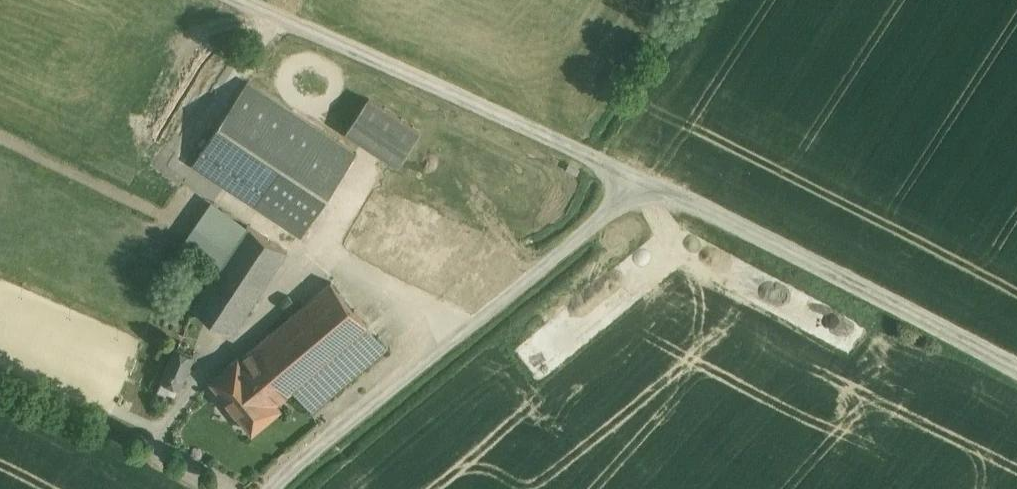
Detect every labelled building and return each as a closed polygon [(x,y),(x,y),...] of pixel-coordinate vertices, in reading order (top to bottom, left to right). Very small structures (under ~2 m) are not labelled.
[(342,143),(249,81),(194,164),(226,186),(303,237),(358,153),(342,143)] [(420,132),(369,99),(348,132),(393,163),(398,165),(420,132)] [(288,251),(214,202),(188,241),(223,264),(194,308),(234,333),(288,251)] [(332,281),(241,357),(278,403),(295,389),(313,411),(389,348),(332,281)] [(194,356),(177,348),(163,379),(180,387),(194,356)] [(278,403),(241,357),(240,356),(213,380),(255,431),(282,408),(278,403)] [(175,398),(180,387),(163,379),(158,391),(175,398)]
